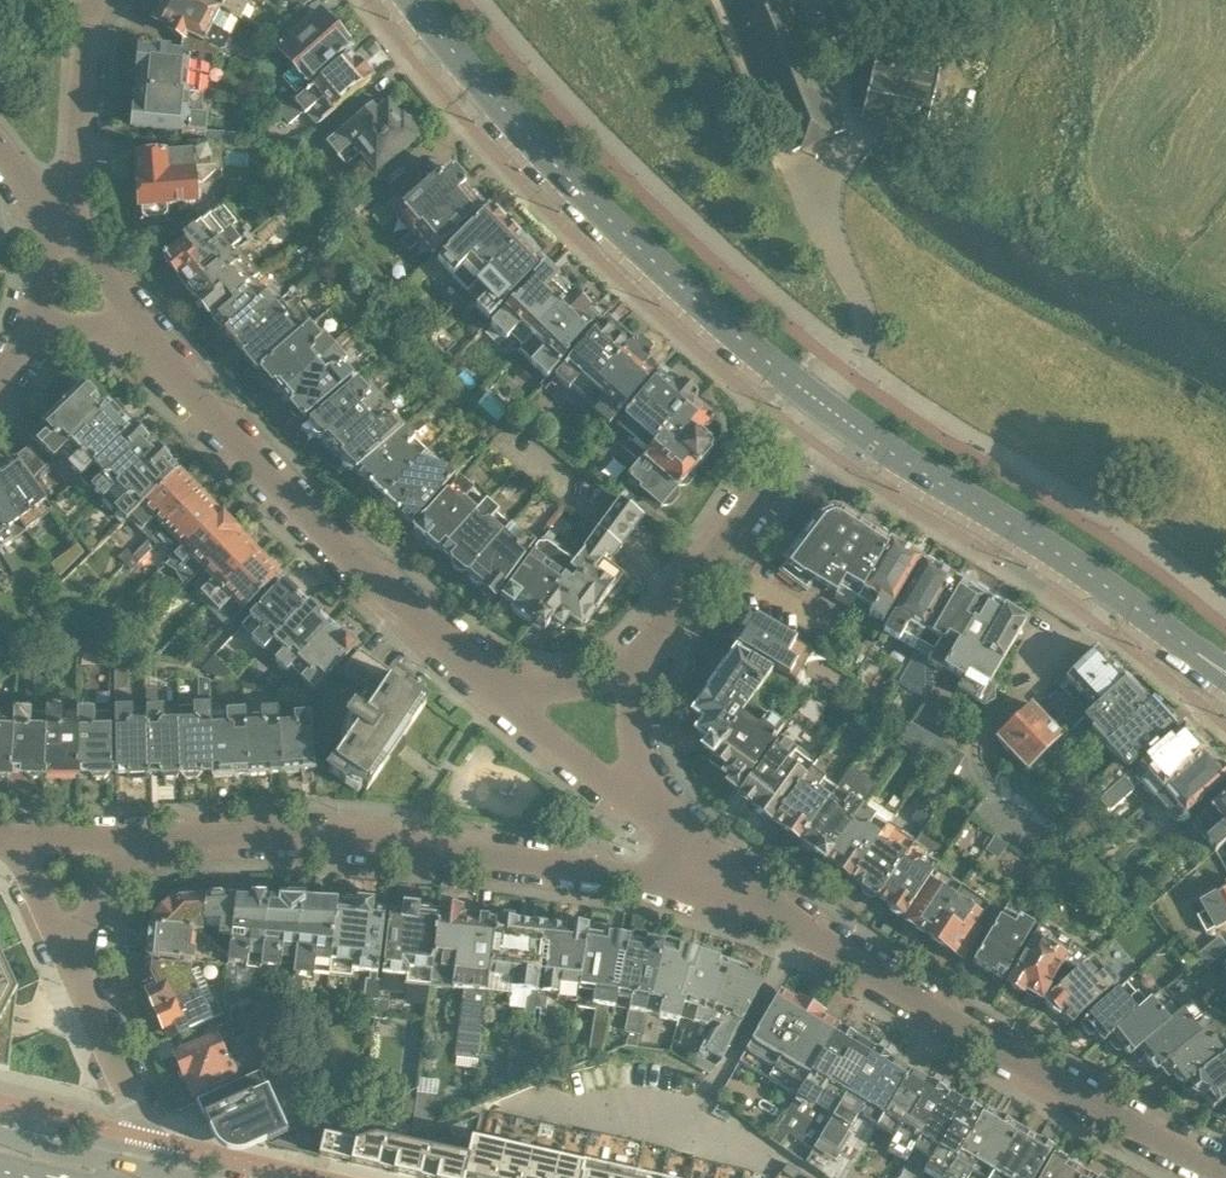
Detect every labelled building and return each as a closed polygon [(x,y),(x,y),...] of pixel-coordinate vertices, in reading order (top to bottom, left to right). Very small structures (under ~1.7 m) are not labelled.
[(225,12),(202,0),(160,0),(162,5),(155,19),(172,27),(170,31),(184,38),(180,48),(182,49),(218,56),(220,50),(224,49),(229,38),(228,34),(216,28),(225,12)] [(253,0),(202,0),(225,12),(232,15),(241,20),(247,8),(249,9),(253,0)] [(727,3),(788,153),(845,130),(793,0),(736,0),(727,3)] [(310,82),(311,83),(350,50),(346,44),(348,43),(347,38),(328,16),(322,21),(317,15),(308,22),(301,15),(274,38),(297,66),(288,73),(302,90),(310,82)] [(218,56),(182,49),(182,56),(169,55),(169,54),(157,53),(157,54),(140,52),(139,69),(140,69),(138,90),(199,95),(201,62),(216,65),(218,56)] [(879,121),(876,139),(922,149),(939,73),(913,67),(914,63),(876,54),(860,117),(879,121)] [(312,88),(294,102),(292,99),(277,110),(288,124),(303,112),(305,115),(306,114),(314,124),(321,119),(322,121),(332,112),(371,80),(371,71),(363,61),(354,61),(350,64),(346,58),(311,87),(312,88)] [(168,131),(169,130),(205,134),(204,139),(208,140),(207,144),(209,144),(238,147),(240,134),(206,131),(207,116),(200,115),(202,95),(199,95),(138,90),(136,109),(134,109),(133,127),(152,128),(152,130),(168,131)] [(358,155),(374,174),(419,137),(417,134),(419,131),(408,117),(405,119),(402,116),(400,118),(388,102),(376,112),(372,107),(355,121),(352,118),(338,129),(340,131),(326,143),(338,157),(339,157),(345,165),(358,155)] [(207,144),(188,142),(189,151),(137,156),(138,179),(137,179),(139,206),(142,206),(143,214),(146,217),(163,216),(166,212),(166,204),(195,201),(193,182),(203,181),(211,174),(209,144),(207,144)] [(457,234),(455,232),(483,208),(470,192),(468,193),(462,186),(464,185),(463,184),(464,177),(457,169),(450,169),(449,168),(439,176),(410,199),(401,207),(403,209),(399,213),(413,229),(401,240),(409,250),(421,239),(433,254),(457,234)] [(401,207),(405,204),(397,194),(372,214),(381,225),(402,208),(401,207)] [(489,210),(437,260),(433,256),(404,284),(409,290),(412,288),(414,290),(429,276),(433,280),(445,268),(462,286),(518,234),(509,225),(503,224),(489,210)] [(191,286),(229,253),(236,247),(235,245),(241,240),(230,227),(224,231),(210,215),(182,238),(185,241),(170,253),(167,252),(164,260),(168,261),(179,274),(181,274),(191,286)] [(519,235),(518,234),(462,286),(479,304),(476,306),(477,307),(470,314),(477,323),(473,327),(476,330),(488,319),(503,305),(502,304),(542,265),(534,256),(533,250),(524,241),(519,241),(519,235)] [(259,274),(236,247),(229,253),(191,286),(197,294),(196,296),(211,315),(261,274),(260,273),(259,274)] [(511,334),(522,345),(571,295),(570,295),(571,293),(571,291),(571,289),(570,288),(570,286),(569,284),(567,283),(566,281),(564,280),(562,280),(559,279),(557,280),(555,280),(545,270),(513,303),(512,302),(486,330),(491,334),(495,330),(506,340),(511,334)] [(235,344),(275,309),(283,302),(272,288),(261,274),(211,315),(223,331),(235,344)] [(581,295),(571,295),(522,345),(536,358),(531,363),(547,378),(561,363),(568,356),(567,354),(596,323),(586,313),(588,312),(588,301),(581,295)] [(306,330),(283,302),(275,309),(235,344),(243,354),(244,354),(257,371),(260,369),(306,330)] [(585,399),(634,344),(633,344),(632,345),(605,320),(554,377),(569,390),(572,387),(585,399)] [(282,394),(353,333),(361,326),(358,322),(346,331),(331,345),(323,336),(320,340),(309,327),(306,330),(260,369),(261,370),(261,376),(267,384),(274,384),(282,394)] [(304,418),(305,419),(371,364),(366,358),(361,362),(357,358),(366,350),(353,333),(282,394),(290,403),(290,409),(297,418),(304,418)] [(651,359),(634,344),(585,399),(597,410),(594,413),(609,426),(620,413),(621,413),(625,408),(658,371),(648,362),(651,359)] [(608,434),(639,461),(640,462),(692,404),(691,404),(694,400),(694,395),(683,385),(677,386),(672,381),(672,377),(667,372),(662,373),(609,433),(608,433),(608,434)] [(368,394),(356,382),(308,422),(309,424),(309,430),(315,437),(323,437),(333,448),(384,404),(391,397),(384,388),(376,395),(372,391),(368,394)] [(104,410),(103,409),(96,402),(97,401),(96,393),(89,386),(83,386),(79,389),(74,384),(64,394),(68,399),(28,435),(36,443),(41,447),(42,447),(53,458),(64,449),(104,410)] [(104,410),(64,449),(74,459),(67,465),(80,477),(86,472),(85,472),(132,426),(131,426),(130,427),(123,419),(123,412),(117,405),(109,404),(103,409),(104,410)] [(406,427),(384,404),(333,448),(340,456),(341,464),(347,470),(354,471),(355,471),(406,427)] [(699,411),(692,404),(640,462),(639,461),(627,476),(612,494),(619,499),(628,506),(641,490),(662,508),(663,507),(671,506),(678,498),(678,489),(680,487),(689,485),(694,479),(693,471),(695,470),(696,470),(713,449),(712,448),(720,437),(719,428),(713,423),(715,421),(714,413),(708,408),(701,409),(699,411)] [(414,419),(406,427),(355,471),(370,485),(369,491),(376,499),(382,497),(383,498),(426,450),(411,436),(414,432),(419,432),(435,417),(427,409),(417,417),(414,419)] [(85,472),(86,472),(96,482),(91,487),(103,499),(108,494),(155,448),(154,448),(153,449),(146,442),(146,435),(138,427),(132,426),(85,472)] [(29,446),(17,455),(33,476),(45,466),(29,446)] [(108,494),(118,504),(114,508),(126,521),(129,518),(128,518),(176,471),(169,464),(169,457),(161,449),(155,448),(108,494)] [(445,469),(426,450),(383,498),(384,499),(384,505),(391,513),(396,512),(411,525),(465,466),(456,457),(445,469)] [(47,503),(15,462),(14,462),(8,461),(0,467),(0,494),(26,531),(40,520),(34,512),(47,503)] [(128,518),(129,518),(148,540),(196,492),(190,485),(191,481),(185,475),(180,475),(176,471),(128,518)] [(459,478),(447,492),(413,528),(424,537),(425,536),(426,538),(426,544),(433,549),(439,549),(440,550),(475,512),(464,502),(474,491),(459,478)] [(168,558),(215,511),(215,506),(210,501),(205,501),(196,492),(148,540),(132,557),(125,564),(131,570),(156,546),(168,558)] [(26,531),(0,494),(0,552),(17,580),(23,576),(5,547),(15,540),(14,539),(26,531)] [(643,516),(628,506),(619,499),(597,531),(572,565),(531,621),(532,621),(544,630),(553,618),(562,625),(569,617),(581,625),(583,622),(589,621),(592,616),(592,610),(594,608),(597,610),(620,575),(607,565),(612,558),(643,516)] [(486,500),(475,512),(440,550),(450,558),(452,561),(453,566),(460,572),(464,571),(466,574),(467,573),(468,573),(509,526),(497,515),(499,512),(486,500)] [(862,589),(891,541),(890,540),(888,543),(882,536),(882,535),(880,534),(879,535),(873,532),(857,522),(852,517),(853,516),(850,514),(849,515),(843,513),(840,511),(836,510),(829,511),(820,515),(778,570),(806,591),(814,581),(853,604),(862,589)] [(201,568),(235,532),(232,529),(234,526),(226,518),(223,520),(215,511),(168,558),(179,570),(192,558),(201,568)] [(521,536),(509,526),(468,573),(469,574),(470,580),(477,585),(481,585),(484,587),(483,588),(495,597),(536,543),(524,533),(521,536)] [(235,532),(201,568),(213,580),(200,592),(209,601),(255,553),(250,547),(250,543),(245,537),(240,537),(235,532)] [(526,622),(531,621),(572,565),(557,554),(561,549),(552,542),(555,537),(548,532),(541,542),(509,586),(500,598),(511,607),(513,612),(526,622)] [(921,559),(891,541),(862,589),(878,598),(869,613),(883,622),(921,559)] [(75,546),(50,562),(61,577),(83,557),(75,546)] [(118,557),(125,564),(132,557),(125,550),(118,557)] [(232,600),(243,611),(278,577),(275,574),(275,569),(270,563),(265,564),(255,553),(209,601),(219,612),(232,600)] [(934,569),(924,563),(878,639),(879,641),(884,644),(889,635),(912,649),(916,643),(917,643),(955,579),(935,567),(934,569)] [(974,591),(955,579),(917,643),(916,643),(912,649),(916,651),(897,684),(925,700),(941,672),(984,600),(984,599),(974,592),(974,591)] [(282,582),(242,625),(231,636),(255,659),(266,648),(306,603),(297,595),(297,589),(290,583),(283,583),(282,582)] [(995,688),(989,684),(1025,623),(1004,610),(999,617),(994,613),(993,606),(984,600),(941,672),(943,669),(962,680),(956,690),(983,706),(995,700),(995,688)] [(307,604),(306,603),(266,648),(276,658),(274,660),(286,672),(290,668),(330,625),(329,625),(328,625),(320,618),(320,611),(314,606),(307,604)] [(61,622),(53,615),(45,623),(53,630),(61,622)] [(813,650),(796,641),(752,615),(749,619),(744,619),(740,624),(742,631),(734,644),(789,676),(796,680),(813,650)] [(62,639),(69,645),(77,636),(63,623),(56,630),(62,639)] [(337,627),(330,625),(290,668),(301,678),(300,679),(313,691),(324,679),(353,647),(344,638),(344,639),(343,638),(342,632),(337,627)] [(104,641),(92,638),(83,648),(101,652),(104,641)] [(866,656),(873,644),(867,640),(859,653),(866,656)] [(150,660),(186,669),(182,665),(187,660),(172,645),(166,650),(164,647),(150,660)] [(19,656),(25,667),(40,659),(33,648),(19,656)] [(1070,682),(1079,692),(1110,663),(1096,648),(1058,684),(1063,689),(1070,682)] [(882,655),(873,649),(867,658),(877,664),(882,655)] [(426,703),(411,692),(407,690),(410,685),(395,674),(394,674),(358,651),(338,671),(378,698),(366,716),(354,708),(345,720),(357,728),(329,771),(345,782),(348,777),(367,790),(426,703)] [(710,756),(711,757),(750,702),(772,671),(737,651),(733,656),(732,655),(729,660),(727,659),(725,658),(723,658),(722,658),(720,659),(719,659),(717,660),(716,662),(715,663),(714,665),(714,666),(714,667),(714,669),(714,671),(715,672),(716,673),(718,675),(708,688),(709,690),(706,693),(700,695),(697,700),(696,708),(693,712),(704,720),(696,732),(708,741),(702,749),(711,755),(710,756)] [(10,661),(16,672),(25,667),(19,656),(10,661)] [(213,657),(201,669),(211,676),(233,681),(237,677),(213,657)] [(146,667),(114,659),(114,689),(126,689),(129,673),(145,677),(146,667)] [(16,672),(10,661),(1,667),(7,678),(16,672)] [(1125,678),(1110,663),(1079,692),(1094,708),(1126,679),(1125,678)] [(88,694),(93,694),(92,709),(77,709),(77,713),(76,776),(77,776),(77,775),(87,775),(87,776),(89,776),(94,781),(102,780),(108,776),(111,775),(110,727),(108,670),(88,670),(88,694)] [(1083,718),(1084,720),(1092,729),(1090,731),(1104,745),(1149,703),(1148,702),(1147,703),(1134,688),(1126,679),(1094,708),(1087,714),(1083,718)] [(179,775),(180,775),(178,707),(163,708),(163,706),(152,706),(152,703),(157,703),(157,690),(146,690),(146,705),(146,707),(147,776),(148,775),(158,775),(158,776),(161,775),(164,780),(175,780),(179,775)] [(1063,737),(1061,739),(1063,740),(1084,720),(1083,718),(1087,714),(1073,699),(1070,702),(1060,691),(1048,702),(1060,715),(1051,725),(1063,737)] [(147,776),(146,707),(146,705),(122,706),(122,695),(114,695),(115,707),(115,776),(128,776),(132,780),(144,780),(147,776)] [(768,716),(750,702),(711,757),(708,762),(731,778),(728,783),(738,789),(783,727),(778,723),(781,719),(771,711),(768,716)] [(995,737),(1011,754),(1047,720),(1031,703),(995,737)] [(1130,772),(1128,770),(1174,728),(1163,716),(1161,717),(1160,715),(1161,711),(1155,704),(1150,704),(1149,703),(1104,745),(1117,760),(1086,789),(1073,775),(1047,799),(1071,824),(1098,800),(1130,772)] [(210,712),(211,712),(210,704),(193,705),(193,708),(178,708),(178,707),(180,775),(181,775),(185,779),(196,779),(200,775),(202,775),(202,774),(213,774),(210,712)] [(12,722),(7,778),(10,778),(11,775),(22,776),(25,776),(32,780),(41,777),(42,775),(46,707),(45,707),(45,713),(31,712),(31,709),(14,708),(13,722),(12,722)] [(46,707),(42,775),(43,774),(55,775),(60,780),(71,780),(75,776),(76,776),(77,713),(62,713),(63,708),(46,707)] [(260,718),(244,719),(247,777),(267,775),(267,776),(270,776),(270,775),(279,774),(280,775),(281,775),(276,717),(277,716),(277,708),(260,709),(260,708),(259,708),(260,718)] [(247,777),(244,719),(244,710),(211,712),(210,712),(213,774),(213,779),(215,779),(215,778),(234,777),(237,777),(237,776),(246,776),(246,777),(247,777)] [(314,772),(311,737),(309,713),(293,714),(293,715),(277,716),(276,717),(281,775),(282,775),(282,774),(301,773),(303,773),(303,772),(312,772),(314,772)] [(1051,725),(1047,720),(1011,754),(1026,770),(1061,739),(1063,737),(1051,725)] [(7,778),(12,722),(0,721),(0,777),(7,778)] [(952,748),(911,723),(898,743),(940,768),(952,748)] [(773,822),(812,770),(811,769),(814,766),(812,765),(813,764),(796,751),(792,748),(795,744),(793,743),(800,734),(790,726),(780,739),(779,739),(739,795),(755,807),(754,808),(756,809),(755,810),(769,823),(770,822),(772,822),(773,822)] [(1182,727),(1130,772),(1098,800),(1107,810),(1111,810),(1131,793),(1132,789),(1140,782),(1153,797),(1204,752),(1204,751),(1203,752),(1189,738),(1191,737),(1182,727)] [(952,748),(940,768),(953,776),(965,755),(952,748)] [(1184,816),(1225,779),(1225,772),(1220,766),(1219,768),(1204,752),(1153,797),(1168,814),(1176,807),(1184,816)] [(825,860),(862,806),(876,786),(851,768),(837,788),(799,841),(800,842),(801,848),(807,852),(814,852),(815,853),(814,854),(824,861),(825,860)] [(825,779),(812,770),(773,822),(781,828),(782,829),(783,831),(784,836),(791,841),(796,840),(799,841),(837,788),(824,779),(825,779)] [(1209,808),(1191,824),(1215,852),(1225,842),(1225,793),(1209,808)] [(863,806),(862,806),(825,860),(833,865),(833,867),(835,868),(835,873),(843,878),(848,878),(851,880),(851,879),(887,826),(886,826),(887,825),(875,816),(862,807),(863,806)] [(951,844),(964,853),(980,827),(968,819),(951,844)] [(901,835),(887,826),(851,879),(860,884),(859,885),(861,887),(862,893),(869,897),(875,896),(877,898),(877,897),(912,845),(900,837),(901,835)] [(993,836),(980,827),(964,853),(976,861),(993,836)] [(1005,844),(993,836),(976,861),(989,869),(1005,844)] [(783,841),(775,852),(782,858),(791,847),(783,841)] [(1001,878),(1018,852),(1005,844),(989,869),(1001,878)] [(936,867),(936,868),(938,864),(925,856),(926,854),(912,845),(877,897),(885,903),(885,904),(888,906),(889,911),(895,916),(900,916),(903,917),(936,867)] [(1018,852),(1001,878),(1014,886),(1030,860),(1018,852)] [(962,885),(936,868),(936,867),(903,917),(902,918),(929,936),(962,885)] [(990,903),(962,885),(929,936),(963,958),(980,931),(975,927),(982,916),(990,921),(998,910),(989,904),(990,903)] [(1195,915),(1205,934),(1206,934),(1210,936),(1215,933),(1215,930),(1225,923),(1225,888),(1198,901),(1204,911),(1195,915)] [(207,897),(204,897),(204,920),(220,922),(218,935),(230,937),(236,896),(227,896),(222,892),(211,893),(207,897)] [(157,920),(151,927),(193,931),(193,930),(203,932),(204,920),(204,897),(200,893),(189,893),(185,898),(180,898),(174,904),(171,901),(155,918),(157,920)] [(237,896),(236,896),(230,937),(225,982),(237,983),(239,964),(245,965),(244,969),(260,970),(268,897),(265,893),(253,893),(249,896),(247,896),(247,897),(237,897),(237,896)] [(272,968),(293,971),(302,898),(299,894),(285,893),(282,898),(281,898),(281,900),(271,899),(271,898),(269,897),(268,897),(260,970),(258,986),(269,987),(272,968)] [(302,900),(302,898),(293,971),(291,994),(301,996),(304,976),(313,977),(313,972),(328,974),(328,976),(337,902),(336,901),(333,895),(319,895),(316,900),(314,900),(314,902),(304,901),(304,900),(302,900)] [(337,902),(328,976),(353,979),(354,970),(370,972),(369,979),(365,978),(362,1014),(365,1017),(375,1018),(377,999),(380,999),(382,980),(381,980),(378,980),(377,979),(378,973),(385,912),(370,910),(370,904),(360,903),(360,902),(359,902),(357,900),(357,899),(356,899),(355,898),(354,898),(353,897),(351,897),(350,897),(349,897),(348,897),(347,897),(346,898),(345,898),(344,898),(343,899),(342,899),(342,900),(341,901),(340,901),(339,901),(338,901),(337,902)] [(389,912),(381,974),(405,976),(404,985),(429,987),(438,910),(437,910),(437,911),(435,911),(435,910),(434,909),(434,908),(433,908),(432,907),(431,906),(430,906),(429,905),(428,905),(427,905),(426,905),(425,905),(424,905),(423,905),(422,905),(421,905),(420,906),(419,906),(418,907),(417,908),(416,908),(415,908),(415,909),(405,908),(404,914),(389,912)] [(438,910),(429,987),(463,991),(458,1027),(455,1056),(479,1059),(483,1030),(487,993),(487,992),(496,920),(473,917),(473,916),(463,915),(463,913),(461,913),(462,910),(458,909),(455,908),(453,907),(450,907),(447,907),(444,907),(441,907),(440,910),(438,910)] [(1004,909),(999,918),(972,964),(992,977),(993,976),(1002,981),(1033,927),(1004,909)] [(606,928),(608,915),(594,913),(592,925),(606,928)] [(499,921),(496,920),(487,992),(512,995),(512,989),(528,991),(528,996),(525,998),(523,1013),(535,1014),(536,1009),(535,1009),(545,926),(515,922),(513,916),(503,915),(499,921)] [(564,928),(545,926),(535,1009),(536,1009),(540,1009),(539,1015),(545,1015),(548,994),(555,994),(554,1000),(577,1003),(588,932),(587,932),(587,927),(586,927),(585,929),(584,929),(580,926),(572,925),(567,928),(566,928),(566,925),(564,925),(564,928)] [(147,931),(146,939),(150,943),(148,956),(194,961),(195,949),(191,948),(193,931),(151,927),(151,928),(147,931)] [(588,932),(577,1003),(578,1002),(598,1005),(589,1059),(601,1055),(610,1007),(624,939),(607,935),(603,930),(595,928),(588,932)] [(1041,994),(1042,995),(1064,957),(1067,959),(1062,967),(1074,974),(1092,958),(1055,938),(1054,939),(1037,929),(1032,938),(1007,980),(1010,982),(1011,987),(1019,992),(1025,990),(1038,998),(1041,994)] [(645,1013),(661,946),(646,943),(642,937),(634,935),(627,939),(624,939),(610,1007),(614,1008),(615,1007),(628,1010),(624,1031),(628,1032),(626,1046),(636,1047),(645,1013)] [(1219,936),(1197,955),(1206,965),(1225,949),(1225,944),(1219,936)] [(666,942),(661,946),(645,1013),(658,1017),(678,1022),(680,1018),(679,1018),(697,955),(679,951),(676,945),(666,942)] [(1199,961),(1191,951),(1179,960),(1187,970),(1199,961)] [(16,990),(0,952),(0,1067),(8,1068),(10,1047),(14,1004),(16,990)] [(697,955),(679,1018),(680,1018),(707,1026),(709,1022),(708,1022),(725,966),(717,963),(718,962),(718,961),(718,960),(717,959),(717,958),(716,958),(715,957),(714,957),(698,952),(697,955)] [(1092,958),(1074,974),(1043,1000),(1046,1006),(1051,1012),(1059,1016),(1063,1013),(1072,1024),(1118,984),(1105,969),(1093,957),(1092,958)] [(149,981),(145,983),(157,1009),(199,990),(205,987),(196,968),(190,971),(190,967),(148,961),(146,974),(149,981)] [(727,966),(725,966),(708,1022),(709,1022),(720,1026),(717,1030),(716,1030),(705,1049),(723,1058),(741,1024),(739,1023),(741,1019),(743,1020),(763,983),(746,976),(741,969),(727,965),(727,966)] [(1097,1034),(1102,1040),(1145,1004),(1126,982),(1079,1024),(1088,1034),(1097,1034)] [(199,990),(157,1009),(170,1037),(200,1024),(223,1014),(225,1013),(226,1013),(225,1006),(219,1009),(216,1001),(215,1001),(206,1005),(199,990)] [(748,1047),(739,1062),(796,1096),(810,1073),(836,1030),(837,1029),(826,1022),(828,1019),(822,1016),(798,1000),(795,1004),(779,993),(756,1032),(757,1032),(748,1047)] [(1159,993),(1145,1004),(1102,1040),(1103,1042),(1107,1039),(1115,1049),(1117,1050),(1119,1050),(1120,1050),(1121,1049),(1122,1048),(1128,1055),(1177,1016),(1159,993)] [(389,1000),(380,999),(377,999),(375,1018),(384,1019),(387,1017),(389,1000)] [(1138,1050),(1154,1070),(1213,1025),(1194,1002),(1177,1016),(1128,1055),(1130,1057),(1138,1050)] [(403,1017),(401,1069),(417,1070),(419,1017),(403,1017)] [(1213,1025),(1154,1070),(1155,1072),(1160,1069),(1166,1077),(1168,1078),(1171,1076),(1178,1084),(1182,1085),(1182,1086),(1225,1054),(1225,1042),(1214,1025),(1213,1026),(1213,1025)] [(777,1127),(770,1139),(780,1146),(788,1134),(813,1150),(872,1052),(857,1042),(859,1038),(841,1027),(839,1031),(836,1030),(810,1073),(796,1096),(777,1127)] [(278,1055),(268,1030),(239,1042),(245,1058),(248,1067),(278,1055)] [(227,1056),(218,1036),(175,1054),(194,1097),(238,1076),(244,1073),(235,1052),(229,1055),(227,1056)] [(805,1163),(827,1177),(847,1177),(878,1127),(909,1075),(890,1063),(892,1058),(875,1048),(872,1052),(813,1150),(812,1152),(805,1163)] [(692,1053),(687,1062),(709,1074),(715,1066),(692,1053)] [(1225,1099),(1225,1054),(1182,1086),(1182,1087),(1183,1088),(1202,1098),(1208,1094),(1217,1106),(1225,1099)] [(203,1116),(209,1129),(213,1138),(215,1143),(219,1146),(223,1150),(227,1152),(232,1153),(237,1154),(242,1153),(247,1151),(266,1143),(287,1133),(267,1088),(259,1072),(196,1100),(203,1116)] [(927,1085),(909,1075),(878,1127),(895,1137),(887,1150),(906,1161),(914,1147),(914,1148),(946,1095),(948,1091),(930,1081),(927,1085)] [(432,1125),(436,1095),(417,1093),(411,1134),(432,1125)] [(985,1113),(984,1112),(978,1121),(976,1120),(981,1111),(966,1102),(964,1107),(946,1095),(914,1148),(932,1158),(923,1171),(934,1177),(946,1177),(985,1113)] [(946,1177),(990,1177),(1017,1132),(985,1113),(946,1177)] [(465,1131),(461,1122),(448,1127),(451,1137),(465,1131)] [(323,1137),(319,1154),(351,1161),(377,1167),(384,1136),(365,1132),(344,1141),(323,1137)] [(990,1177),(1035,1177),(1050,1151),(1017,1132),(990,1177)] [(384,1136),(377,1167),(419,1177),(426,1146),(384,1136)] [(506,1149),(471,1141),(467,1156),(469,1156),(464,1177),(500,1177),(506,1149)] [(419,1177),(424,1177),(464,1177),(469,1156),(467,1156),(426,1146),(419,1177)] [(500,1177),(527,1177),(532,1155),(506,1149),(500,1177)] [(527,1177),(553,1177),(557,1161),(532,1155),(527,1177)] [(1082,1174),(1081,1174),(1079,1168),(1071,1164),(1065,1166),(1051,1158),(1040,1177),(1080,1177),(1082,1174)] [(553,1177),(580,1177),(583,1166),(581,1166),(557,1161),(553,1177)] [(580,1177),(607,1177),(609,1169),(582,1163),(581,1166),(583,1166),(580,1177)] [(781,1171),(791,1177),(795,1177),(799,1172),(787,1163),(781,1171)] [(607,1177),(634,1177),(634,1175),(609,1169),(607,1177)]
